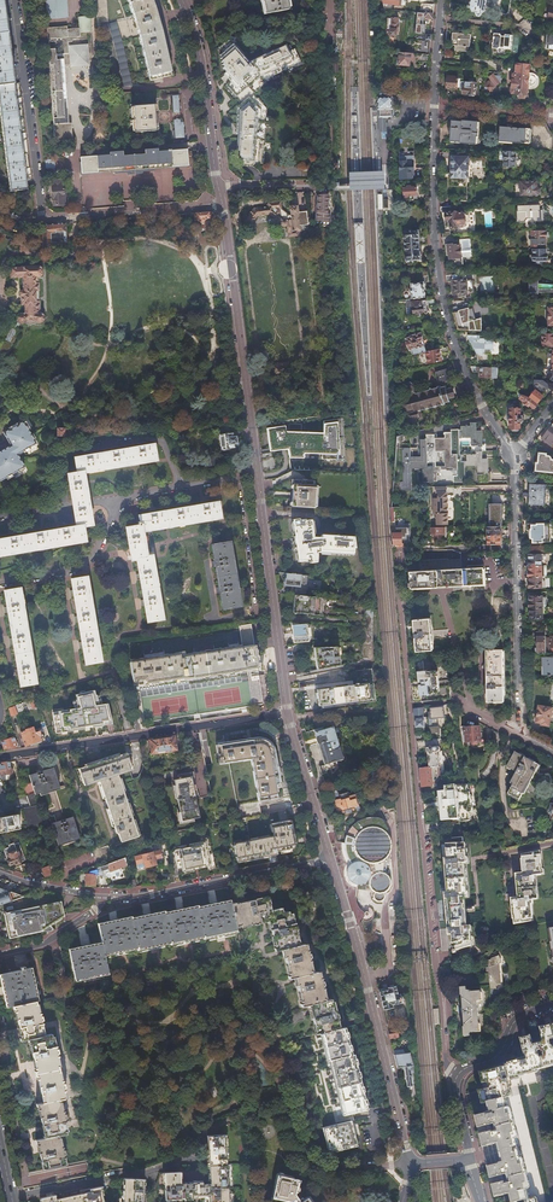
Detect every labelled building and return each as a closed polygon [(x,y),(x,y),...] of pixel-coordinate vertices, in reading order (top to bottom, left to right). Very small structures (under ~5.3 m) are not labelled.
[(3,137),(1,138),(2,142),(3,142),(7,173),(5,173),(6,177),(8,177),(10,192),(27,190),(24,173),(20,138),(15,102),(11,63),(13,63),(12,58),(12,55),(10,55),(4,13),(6,12),(6,9),(5,5),(3,5),(3,0),(0,0),(0,116),(3,137)] [(47,19),(68,18),(67,0),(46,0),(47,19)] [(106,0),(95,0),(97,26),(101,26),(100,22),(108,22),(106,0)] [(151,0),(128,0),(130,5),(133,15),(137,26),(140,37),(151,81),(172,76),(164,43),(159,22),(154,7),(151,0)] [(265,15),(290,10),(288,0),(262,0),(265,15)] [(384,9),(388,10),(389,4),(400,5),(400,0),(383,0),(384,9)] [(466,4),(471,4),(470,12),(476,13),(477,13),(478,15),(479,15),(479,16),(481,15),(482,14),(482,13),(487,14),(488,9),(491,9),(492,2),(490,2),(490,0),(472,0),(472,1),(466,0),(466,4)] [(433,13),(434,5),(422,4),(421,12),(433,13)] [(89,28),(91,27),(90,16),(79,17),(79,28),(67,29),(67,27),(47,28),(48,39),(49,39),(49,50),(49,60),(55,142),(73,141),(71,124),(69,124),(64,65),(70,65),(70,68),(90,67),(88,44),(68,45),(68,42),(72,42),(72,40),(76,39),(76,37),(80,37),(80,32),(89,32),(89,28)] [(388,18),(387,34),(397,35),(397,31),(399,31),(399,25),(398,24),(398,19),(388,18)] [(117,23),(108,25),(115,47),(120,70),(124,85),(132,84),(121,38),(117,23)] [(453,33),(452,45),(456,46),(455,51),(468,52),(468,47),(470,47),(472,35),(453,33)] [(499,34),(493,33),(492,48),(511,50),(512,35),(506,35),(504,36),(500,36),(499,34)] [(545,51),(551,52),(551,51),(552,51),(552,36),(547,35),(546,41),(547,41),(546,45),(545,45),(545,51)] [(228,39),(218,48),(222,52),(219,56),(221,58),(220,59),(222,61),(221,62),(223,64),(222,65),(223,67),(222,68),(226,72),(224,74),(230,82),(226,86),(242,103),(237,107),(236,134),(237,134),(237,146),(238,146),(238,151),(239,151),(239,156),(240,156),(240,166),(251,166),(254,164),(263,164),(266,109),(252,92),(271,75),(300,62),(295,50),(289,52),(286,45),(248,62),(245,59),(245,55),(236,45),(236,37),(228,36),(228,39)] [(422,42),(420,54),(430,55),(431,43),(422,42)] [(420,54),(400,53),(399,59),(400,59),(400,65),(412,66),(413,61),(429,62),(430,55),(420,54)] [(511,87),(510,93),(520,94),(519,97),(526,98),(526,95),(529,91),(527,90),(530,65),(517,64),(516,75),(514,75),(512,87),(511,87)] [(488,81),(485,84),(485,90),(487,92),(488,91),(489,92),(500,82),(506,83),(507,74),(501,74),(501,79),(496,78),(493,82),(488,81)] [(447,76),(446,87),(457,88),(457,77),(447,76)] [(477,83),(461,82),(461,89),(463,89),(462,94),(476,95),(477,83)] [(381,99),(378,99),(379,110),(380,110),(380,118),(383,118),(386,118),(389,118),(392,118),(392,112),(392,110),(393,110),(392,98),(389,98),(389,93),(381,94),(381,99)] [(178,95),(170,95),(170,104),(172,104),(173,114),(180,113),(180,111),(180,104),(179,104),(178,95)] [(153,105),(133,106),(134,133),(155,131),(153,105)] [(174,131),(172,131),(173,139),(185,138),(185,130),(184,130),(183,122),(180,122),(180,119),(173,120),(174,131)] [(453,121),(451,141),(460,142),(460,143),(476,145),(477,137),(479,137),(479,130),(478,129),(478,122),(462,120),(462,122),(453,121)] [(529,152),(552,152),(552,134),(551,132),(549,129),(547,126),(546,123),(532,122),(531,129),(501,126),(499,141),(529,144),(529,152)] [(107,156),(80,158),(81,174),(114,171),(114,174),(126,173),(127,176),(143,174),(143,172),(155,171),(155,168),(188,166),(187,150),(170,152),(170,150),(167,150),(167,152),(159,152),(159,149),(144,150),(145,155),(122,157),(122,152),(107,153),(107,156)] [(519,160),(520,152),(505,151),(504,160),(504,166),(515,166),(516,160),(519,160)] [(413,171),(415,170),(414,155),(400,156),(401,170),(399,170),(400,176),(401,176),(401,179),(413,178),(413,171)] [(454,158),(453,177),(457,177),(457,180),(462,181),(462,178),(469,178),(469,158),(454,158)] [(54,160),(45,160),(46,169),(55,168),(54,160)] [(63,180),(51,181),(52,190),(53,190),(54,205),(56,205),(56,206),(63,206),(65,204),(63,180)] [(537,181),(521,181),(521,195),(538,195),(540,193),(540,190),(537,187),(537,181)] [(407,187),(404,188),(405,198),(408,198),(408,201),(415,200),(415,199),(418,198),(417,187),(411,187),(411,185),(407,186),(407,187)] [(333,214),(332,193),(321,193),(321,195),(316,195),(314,225),(318,225),(327,226),(336,227),(335,214),(333,214)] [(249,215),(246,220),(250,224),(256,216),(270,214),(279,222),(279,223),(279,224),(280,225),(281,226),(282,226),(283,226),(284,226),(286,226),(286,225),(287,232),(297,231),(300,230),(299,226),(307,224),(306,211),(298,212),(297,205),(290,206),(291,215),(287,215),(287,214),(281,209),(280,201),(268,203),(268,207),(255,208),(253,207),(248,214),(249,215)] [(519,211),(517,211),(514,215),(518,218),(518,222),(525,222),(527,219),(533,219),(536,222),(544,221),(544,210),(539,210),(539,205),(531,206),(532,206),(528,206),(518,206),(519,211)] [(193,213),(194,220),(199,220),(199,221),(200,222),(201,223),(202,223),(204,223),(205,222),(205,221),(206,221),(207,219),(211,219),(211,212),(193,213)] [(447,214),(445,214),(446,220),(450,219),(451,228),(456,227),(465,227),(466,226),(465,212),(464,212),(447,214)] [(65,223),(42,225),(44,253),(67,251),(65,223)] [(540,229),(533,230),(533,232),(532,232),(532,246),(539,246),(539,244),(547,244),(547,238),(549,238),(549,232),(540,232),(540,229)] [(406,239),(406,246),(420,245),(428,245),(427,235),(420,236),(419,230),(411,231),(412,232),(405,232),(405,239),(406,239)] [(453,244),(446,244),(447,256),(450,256),(450,259),(453,259),(454,266),(464,265),(463,257),(462,257),(460,244),(453,245),(453,244)] [(420,245),(406,246),(407,253),(406,253),(406,260),(414,259),(414,260),(423,259),(422,253),(420,253),(420,251),(422,251),(422,246),(420,246),(420,245)] [(534,250),(534,261),(548,261),(548,255),(546,255),(546,250),(534,250)] [(5,356),(6,356),(7,356),(9,356),(9,353),(9,351),(18,336),(18,334),(18,331),(18,329),(21,325),(25,324),(26,325),(28,326),(29,326),(31,327),(33,326),(35,326),(36,325),(38,324),(39,324),(40,324),(42,323),(43,322),(44,321),(44,320),(44,319),(44,318),(44,316),(43,315),(42,314),(41,314),(40,313),(39,277),(41,277),(43,275),(43,267),(11,268),(11,278),(23,278),(24,290),(23,290),(21,293),(20,296),(22,297),(21,305),(24,305),(24,313),(19,314),(16,317),(16,321),(13,326),(11,326),(9,327),(8,327),(7,328),(6,329),(6,331),(0,341),(0,353),(5,356)] [(457,275),(446,276),(447,282),(453,281),(454,295),(473,293),(471,280),(467,280),(466,274),(457,275)] [(538,284),(538,277),(529,278),(529,283),(529,293),(552,292),(552,285),(538,284)] [(410,290),(411,299),(415,299),(426,297),(424,282),(411,283),(412,289),(410,290)] [(411,299),(406,300),(407,302),(406,308),(413,307),(414,318),(421,317),(421,313),(425,313),(427,314),(430,311),(428,309),(428,306),(437,305),(435,298),(416,301),(415,299),(411,299)] [(482,331),(482,319),(477,320),(474,321),(471,308),(469,308),(463,310),(463,309),(462,309),(458,310),(457,311),(453,313),(457,326),(458,330),(470,331),(482,331)] [(412,349),(413,355),(426,352),(435,350),(434,343),(424,345),(422,334),(412,336),(412,338),(407,339),(409,350),(412,349)] [(543,334),(543,346),(552,347),(552,334),(543,334)] [(480,336),(467,335),(470,343),(471,344),(473,349),(474,350),(475,352),(476,354),(478,355),(479,355),(479,358),(477,358),(477,363),(490,363),(490,354),(485,354),(485,350),(493,350),(493,339),(480,339),(480,336)] [(450,353),(448,348),(435,350),(426,352),(428,363),(442,360),(440,355),(450,353)] [(289,365),(274,367),(275,374),(290,372),(289,365)] [(497,368),(471,367),(473,372),(481,373),(481,378),(497,379),(497,368)] [(448,369),(435,371),(438,381),(443,380),(444,382),(450,380),(448,369)] [(405,412),(406,412),(408,412),(419,409),(420,411),(445,405),(445,403),(449,402),(448,398),(456,397),(454,389),(446,390),(446,386),(440,388),(440,386),(415,392),(413,385),(413,384),(412,383),(411,383),(409,382),(408,382),(407,383),(406,384),(405,385),(405,386),(405,387),(408,398),(404,399),(403,400),(402,400),(401,402),(400,403),(400,404),(400,406),(400,407),(401,408),(401,409),(402,410),(404,411),(405,412)] [(536,390),(530,397),(538,404),(544,395),(540,392),(540,393),(536,390)] [(528,397),(523,395),(520,400),(524,403),(523,403),(532,410),(533,408),(534,409),(538,405),(528,397)] [(408,412),(406,412),(410,427),(417,426),(416,420),(422,419),(420,411),(419,409),(408,412)] [(521,415),(521,409),(510,409),(510,428),(512,428),(511,430),(513,432),(518,432),(519,431),(519,428),(521,428),(521,422),(523,422),(523,415),(521,415)] [(6,478),(12,475),(18,471),(23,468),(24,467),(17,455),(23,451),(30,448),(36,444),(34,440),(31,435),(28,431),(24,423),(23,422),(18,425),(9,430),(4,433),(11,446),(0,452),(0,481),(6,478)] [(426,439),(420,439),(420,457),(411,457),(411,448),(403,448),(403,482),(399,482),(399,490),(411,490),(411,467),(424,467),(424,481),(422,481),(422,484),(429,484),(429,482),(436,483),(436,474),(440,474),(440,470),(447,470),(447,471),(453,471),(453,470),(457,470),(457,476),(453,476),(453,483),(466,483),(466,465),(479,465),(479,474),(477,474),(477,476),(483,476),(483,483),(492,483),(492,470),(488,470),(488,460),(483,460),(483,452),(486,452),(486,444),(483,444),(483,432),(477,432),(477,423),(470,423),(470,426),(461,426),(461,430),(451,429),(451,432),(445,432),(445,439),(437,439),(437,435),(426,435),(426,439)] [(542,440),(552,447),(552,446),(552,424),(542,440)] [(53,430),(53,437),(69,437),(69,431),(69,430),(64,430),(64,428),(58,428),(58,430),(53,430)] [(227,429),(219,430),(221,449),(232,448),(231,444),(234,444),(234,443),(237,443),(236,438),(234,438),(234,437),(230,437),(230,434),(227,434),(227,429)] [(410,433),(396,437),(395,445),(410,445),(410,433)] [(0,539),(0,557),(90,542),(87,527),(97,526),(93,502),(88,473),(160,461),(157,443),(75,457),(78,472),(69,473),(74,505),(78,526),(0,539)] [(271,457),(282,456),(281,449),(270,449),(271,457)] [(308,452),(297,453),(297,466),(309,466),(308,452)] [(551,459),(551,458),(550,457),(549,456),(548,455),(547,455),(547,453),(540,453),(538,463),(537,462),(535,471),(552,473),(552,460),(551,459)] [(202,461),(202,466),(216,464),(216,458),(206,459),(206,460),(202,461)] [(288,506),(311,508),(312,480),(290,479),(288,506)] [(529,484),(528,505),(545,506),(547,485),(529,484)] [(439,498),(433,498),(433,520),(437,520),(437,524),(448,524),(448,494),(439,494),(439,498)] [(138,526),(126,528),(131,560),(136,559),(147,621),(162,618),(147,530),(220,518),(217,503),(139,516),(140,521),(138,522),(138,526)] [(299,519),(292,520),(297,562),(305,561),(305,562),(309,562),(309,563),(316,562),(314,553),(352,555),(352,548),(354,548),(353,536),(320,535),(319,537),(313,537),(310,520),(304,521),(304,520),(299,520),(299,519)] [(546,519),(532,520),(533,524),(527,524),(527,531),(531,531),(531,538),(533,538),(533,542),(551,542),(550,523),(547,524),(546,519)] [(500,531),(500,526),(487,527),(487,536),(509,535),(508,531),(500,531)] [(393,531),(394,547),(403,546),(403,528),(396,528),(396,531),(393,531)] [(509,540),(509,535),(487,536),(487,544),(501,544),(501,540),(509,540)] [(239,605),(228,543),(212,546),(222,608),(239,605)] [(453,550),(419,551),(420,560),(449,559),(448,560),(462,559),(462,552),(459,553),(453,550)] [(529,566),(542,565),(541,555),(529,555),(529,560),(528,560),(528,566),(529,566)] [(542,577),(542,565),(529,566),(529,571),(528,571),(527,572),(527,576),(529,576),(529,577),(542,577)] [(411,582),(409,582),(409,586),(411,586),(411,588),(485,584),(484,567),(410,571),(411,582)] [(305,596),(307,575),(285,573),(285,578),(284,579),(283,585),(297,586),(297,587),(296,587),(296,588),(295,592),(295,593),(296,593),(296,594),(296,595),(305,596)] [(86,577),(71,580),(85,663),(100,661),(86,577)] [(542,587),(542,577),(529,577),(530,581),(528,581),(529,588),(542,587)] [(19,589),(4,591),(20,685),(35,683),(19,589)] [(305,596),(296,595),(293,595),(291,612),(318,615),(320,597),(305,596)] [(529,607),(542,607),(542,598),(542,596),(530,596),(530,601),(529,601),(529,607)] [(543,618),(542,607),(529,607),(529,608),(528,608),(528,613),(529,613),(529,614),(530,614),(530,619),(543,618)] [(373,609),(372,609),(364,609),(363,624),(362,641),(371,642),(371,638),(369,638),(371,634),(369,632),(371,629),(369,627),(372,623),(370,622),(372,618),(370,616),(373,615),(373,609)] [(431,618),(413,620),(416,651),(434,650),(431,618)] [(250,622),(237,624),(240,645),(253,645),(251,633),(250,622)] [(305,623),(291,625),(293,642),(311,640),(310,628),(306,628),(305,623)] [(537,632),(538,653),(547,653),(546,638),(546,637),(546,632),(537,632)] [(181,655),(186,684),(258,674),(253,645),(240,645),(181,655)] [(337,646),(313,647),(316,669),(339,665),(337,646)] [(504,650),(487,650),(488,701),(505,701),(504,650)] [(186,684),(181,655),(127,662),(131,687),(144,685),(145,691),(186,684)] [(542,657),(542,675),(548,675),(548,676),(551,676),(551,675),(552,675),(552,656),(551,656),(551,657),(542,657)] [(413,703),(451,699),(451,691),(440,692),(438,670),(432,671),(431,659),(410,661),(413,703)] [(356,684),(316,690),(319,706),(361,701),(361,703),(376,701),(371,668),(355,670),(356,684)] [(186,684),(145,691),(140,692),(145,723),(263,705),(258,674),(186,684)] [(84,697),(69,700),(71,713),(86,710),(84,697)] [(38,706),(35,698),(29,700),(32,708),(38,706)] [(32,708),(29,700),(22,703),(24,710),(32,708)] [(100,711),(99,703),(91,704),(94,715),(98,714),(99,723),(116,721),(115,707),(106,708),(106,710),(100,711)] [(16,714),(14,705),(8,707),(11,716),(16,714)] [(537,722),(542,722),(542,724),(544,726),(547,726),(550,724),(551,719),(552,719),(552,708),(539,706),(537,722)] [(413,708),(416,728),(425,727),(422,707),(413,708)] [(443,707),(430,709),(430,712),(428,713),(429,717),(428,717),(429,734),(439,733),(438,727),(439,727),(440,727),(441,727),(442,726),(443,726),(443,725),(444,725),(444,724),(444,723),(444,722),(445,722),(445,721),(445,720),(444,720),(444,719),(444,718),(443,707)] [(63,713),(46,717),(48,722),(50,721),(52,730),(67,726),(63,713)] [(32,726),(29,727),(25,729),(25,730),(20,732),(25,745),(30,743),(31,744),(39,741),(40,741),(40,739),(43,738),(42,733),(40,734),(36,735),(34,731),(32,726)] [(321,726),(312,729),(323,764),(318,765),(321,773),(326,772),(325,769),(335,766),(334,763),(336,762),(335,759),(340,757),(330,726),(322,729),(321,726)] [(465,726),(460,726),(461,732),(461,735),(466,735),(466,743),(473,742),(475,744),(477,744),(478,742),(479,741),(478,727),(466,729),(465,726)] [(161,738),(164,751),(176,749),(174,736),(161,738)] [(17,746),(13,737),(1,741),(3,749),(11,747),(11,748),(17,746)] [(161,738),(149,740),(151,753),(164,751),(161,738)] [(257,738),(215,745),(218,763),(251,758),(259,800),(277,797),(274,784),(279,783),(273,749),(272,747),(271,745),(270,744),(269,742),(267,741),(265,740),(264,739),(262,738),(259,738),(257,738)] [(439,739),(426,741),(429,768),(420,769),(421,787),(432,786),(432,784),(436,783),(440,778),(440,773),(444,773),(443,763),(444,762),(445,761),(445,760),(445,759),(444,758),(443,757),(442,752),(438,753),(437,748),(439,745),(439,739)] [(84,766),(79,768),(82,777),(84,777),(87,784),(99,780),(116,833),(118,833),(120,841),(137,836),(117,774),(130,770),(128,763),(130,762),(126,752),(86,765),(86,764),(83,764),(84,766)] [(515,753),(507,768),(517,773),(511,783),(515,785),(510,795),(525,802),(534,785),(535,785),(541,774),(539,773),(542,766),(515,753)] [(13,773),(12,768),(10,768),(9,762),(0,763),(0,775),(13,773)] [(31,783),(34,792),(58,785),(53,768),(41,771),(41,769),(40,769),(39,769),(38,769),(37,769),(36,770),(37,773),(29,775),(31,783)] [(174,785),(172,785),(175,799),(176,799),(181,820),(199,817),(190,772),(176,775),(177,777),(179,776),(180,778),(173,780),(174,785)] [(377,774),(366,778),(367,784),(379,780),(377,774)] [(23,785),(26,795),(34,792),(31,783),(24,785),(23,785)] [(333,784),(327,785),(331,797),(337,795),(336,791),(335,787),(333,784)] [(466,785),(463,785),(445,787),(445,792),(439,792),(439,798),(438,798),(438,803),(433,803),(433,807),(438,807),(439,812),(440,811),(441,821),(453,820),(453,821),(459,820),(459,822),(470,821),(469,817),(468,817),(468,813),(471,813),(471,810),(473,810),(472,808),(471,808),(469,792),(466,793),(465,789),(466,789),(466,785)] [(26,795),(30,806),(3,812),(4,817),(0,818),(0,832),(44,823),(34,792),(26,795)] [(337,811),(339,816),(352,812),(351,807),(356,805),(353,795),(340,799),(339,798),(333,800),(336,811),(337,811)] [(60,821),(51,824),(57,842),(78,835),(73,817),(64,820),(63,817),(63,816),(62,816),(61,816),(60,816),(59,817),(59,818),(60,821)] [(344,839),(344,842),(344,844),(345,847),(347,854),(350,865),(347,871),(348,877),(353,883),(361,884),(363,884),(369,887),(372,892),(371,897),(373,900),(375,902),(379,902),(381,902),(383,901),(385,898),(385,895),(388,894),(390,893),(391,891),(392,889),(393,887),(391,862),(390,862),(390,857),(389,854),(389,850),(389,846),(389,843),(389,840),(388,838),(387,835),(385,833),(384,830),(388,828),(385,821),(380,819),(376,818),(370,817),(367,818),(363,819),(360,820),(357,821),(351,825),(348,823),(345,827),(344,830),(347,830),(345,834),(345,837),(344,839)] [(233,844),(232,845),(233,848),(234,847),(236,860),(276,852),(276,851),(294,848),(288,820),(270,824),(273,836),(233,843),(233,844)] [(447,858),(444,859),(447,892),(444,893),(448,935),(451,935),(453,953),(459,952),(459,955),(470,952),(470,947),(474,945),(472,925),(467,926),(464,897),(469,897),(466,863),(468,863),(466,843),(462,843),(461,837),(451,837),(452,844),(445,844),(447,858)] [(173,849),(176,862),(180,861),(182,871),(184,871),(194,869),(199,868),(207,866),(214,865),(209,839),(201,841),(188,843),(189,846),(173,849)] [(9,847),(3,849),(10,866),(26,860),(19,843),(14,844),(14,843),(8,845),(9,847)] [(160,850),(147,853),(150,865),(156,864),(156,863),(162,861),(161,857),(162,857),(160,850)] [(518,897),(511,898),(513,919),(514,924),(532,921),(530,900),(537,899),(535,875),(541,875),(539,851),(521,854),(522,859),(521,859),(522,873),(516,874),(518,897)] [(150,865),(147,853),(131,857),(134,868),(143,866),(143,867),(150,865)] [(126,865),(124,857),(107,864),(96,867),(96,869),(98,874),(98,875),(109,871),(113,870),(126,865)] [(15,867),(13,870),(22,873),(29,870),(26,863),(15,867)] [(57,872),(54,863),(42,868),(45,877),(57,872)] [(98,874),(96,869),(90,871),(90,874),(86,874),(86,885),(95,885),(95,875),(98,874)] [(504,871),(496,872),(498,895),(506,894),(504,871)] [(231,903),(235,926),(242,925),(242,927),(269,922),(276,950),(282,949),(289,978),(295,976),(302,1005),(309,1003),(316,1033),(322,1032),(338,1028),(331,1000),(325,1001),(318,972),(312,973),(305,944),(299,945),(292,914),(289,915),(289,911),(283,912),(282,907),(271,910),(268,895),(231,903)] [(52,923),(64,916),(61,901),(5,913),(10,938),(41,931),(42,933),(43,931),(44,930),(46,929),(47,928),(49,927),(51,927),(52,927),(55,928),(52,923)] [(231,903),(230,901),(197,908),(197,906),(164,913),(164,912),(131,919),(130,917),(99,924),(103,942),(70,949),(76,978),(109,971),(105,953),(137,946),(137,948),(170,941),(171,942),(203,935),(203,937),(236,930),(235,926),(231,903)] [(489,966),(486,967),(486,973),(489,973),(489,988),(495,988),(495,984),(500,984),(499,963),(502,962),(500,955),(487,960),(489,966)] [(36,1000),(37,1000),(30,967),(1,973),(8,1006),(36,1000)] [(397,984),(378,989),(384,1013),(393,1011),(391,1005),(401,1002),(397,984)] [(462,996),(464,1012),(464,1019),(465,1027),(463,1027),(464,1037),(470,1037),(470,1032),(479,1031),(478,1001),(481,1001),(480,992),(471,992),(471,991),(466,990),(466,987),(461,988),(461,996),(462,996)] [(36,1003),(36,1000),(12,1005),(13,1009),(14,1008),(18,1028),(21,1027),(23,1034),(20,1035),(18,1035),(20,1041),(27,1039),(28,1044),(29,1044),(31,1053),(31,1052),(33,1060),(35,1060),(41,1085),(38,1086),(40,1095),(42,1094),(44,1102),(42,1102),(36,1103),(36,1107),(37,1106),(38,1107),(59,1103),(55,1084),(49,1057),(53,1057),(56,1056),(52,1036),(49,1037),(49,1034),(43,1035),(42,1029),(39,1030),(38,1024),(41,1024),(43,1023),(38,1003),(36,1003)] [(479,1072),(484,1089),(478,1090),(481,1099),(481,1102),(482,1104),(487,1103),(489,1112),(474,1115),(484,1156),(486,1163),(486,1165),(494,1197),(509,1193),(511,1201),(539,1201),(537,1196),(530,1198),(528,1189),(529,1189),(530,1188),(530,1187),(531,1186),(511,1108),(511,1107),(510,1107),(509,1107),(508,1107),(506,1098),(513,1096),(509,1081),(520,1078),(520,1076),(534,1073),(534,1070),(550,1066),(549,1064),(552,1063),(552,1024),(548,1025),(540,1027),(543,1041),(533,1043),(531,1035),(523,1036),(520,1037),(525,1058),(503,1064),(504,1065),(500,1066),(496,1067),(492,1068),(479,1072)] [(338,1028),(322,1032),(329,1060),(333,1060),(345,1114),(364,1109),(351,1055),(349,1055),(342,1027),(338,1028)] [(393,1054),(397,1067),(403,1066),(406,1085),(411,1085),(409,1066),(411,1065),(409,1052),(393,1054)] [(55,1065),(53,1057),(49,1057),(55,1084),(59,1084),(57,1077),(59,1076),(57,1065),(55,1065)] [(37,1079),(38,1086),(41,1085),(35,1060),(33,1060),(34,1067),(33,1068),(35,1079),(37,1079)] [(63,1121),(59,1103),(38,1107),(42,1125),(45,1125),(46,1130),(63,1127),(62,1122),(63,1121)] [(335,1103),(326,1104),(327,1114),(337,1113),(335,1103)] [(86,1122),(77,1124),(79,1133),(88,1131),(86,1122)] [(346,1123),(323,1128),(329,1150),(351,1144),(346,1123)] [(64,1128),(63,1127),(46,1130),(46,1131),(43,1132),(42,1132),(43,1138),(35,1140),(36,1146),(38,1145),(40,1145),(42,1152),(39,1152),(40,1155),(63,1150),(61,1137),(59,1137),(58,1135),(66,1133),(65,1128),(64,1128)] [(164,1172),(164,1199),(197,1198),(196,1195),(209,1195),(210,1201),(228,1201),(225,1134),(207,1135),(209,1183),(202,1183),(201,1182),(180,1182),(179,1171),(164,1172)] [(64,1155),(63,1150),(40,1155),(41,1160),(64,1155)] [(66,1164),(64,1155),(41,1160),(41,1161),(40,1161),(42,1169),(66,1164)] [(271,1197),(277,1199),(292,1201),(293,1199),(295,1201),(310,1201),(306,1196),(299,1201),(293,1193),(296,1179),(275,1174),(271,1197)] [(123,1201),(142,1201),(143,1179),(124,1177),(123,1201)] [(41,1198),(42,1201),(100,1201),(103,1201),(100,1186),(89,1188),(89,1192),(56,1199),(55,1194),(41,1198)]
